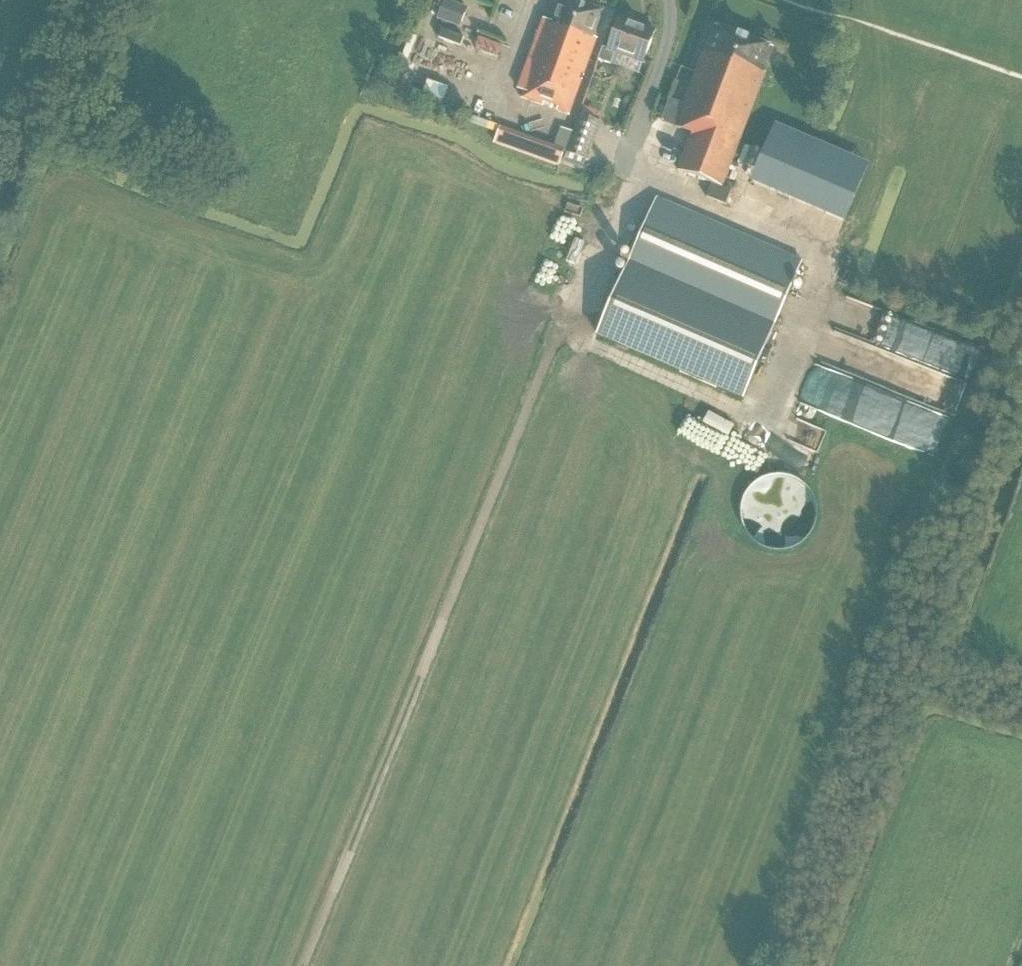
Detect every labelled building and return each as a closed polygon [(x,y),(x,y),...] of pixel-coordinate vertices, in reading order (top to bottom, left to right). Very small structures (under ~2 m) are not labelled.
[(515,97),(553,111),(555,108),(566,112),(570,113),(571,112),(597,41),(592,39),(602,11),(573,0),(559,0),(553,17),(546,14),(515,97)] [(642,63),(654,30),(619,17),(607,49),(602,47),(597,59),(610,64),(614,52),(642,63)] [(442,22),(437,37),(456,43),(459,34),(479,40),(483,26),(465,20),(462,29),(442,22)] [(773,47),(715,25),(704,54),(702,53),(674,126),(691,133),(677,169),(711,182),(706,196),(725,204),(730,189),(721,186),(773,47)] [(487,28),(483,41),(507,48),(511,35),(487,28)] [(559,165),(564,151),(564,152),(578,115),(571,112),(570,113),(566,112),(553,148),(499,128),(494,142),(559,165)] [(867,147),(774,112),(753,168),(846,203),(867,147)] [(578,114),(578,115),(564,152),(585,159),(599,122),(578,114)] [(742,399),(801,262),(656,200),(597,337),(742,399)] [(906,313),(898,338),(964,361),(973,336),(906,313)] [(957,405),(821,364),(813,388),(949,430),(957,405)] [(853,444),(859,430),(798,402),(792,417),(853,444)] [(737,448),(757,451),(760,432),(740,428),(737,448)]
